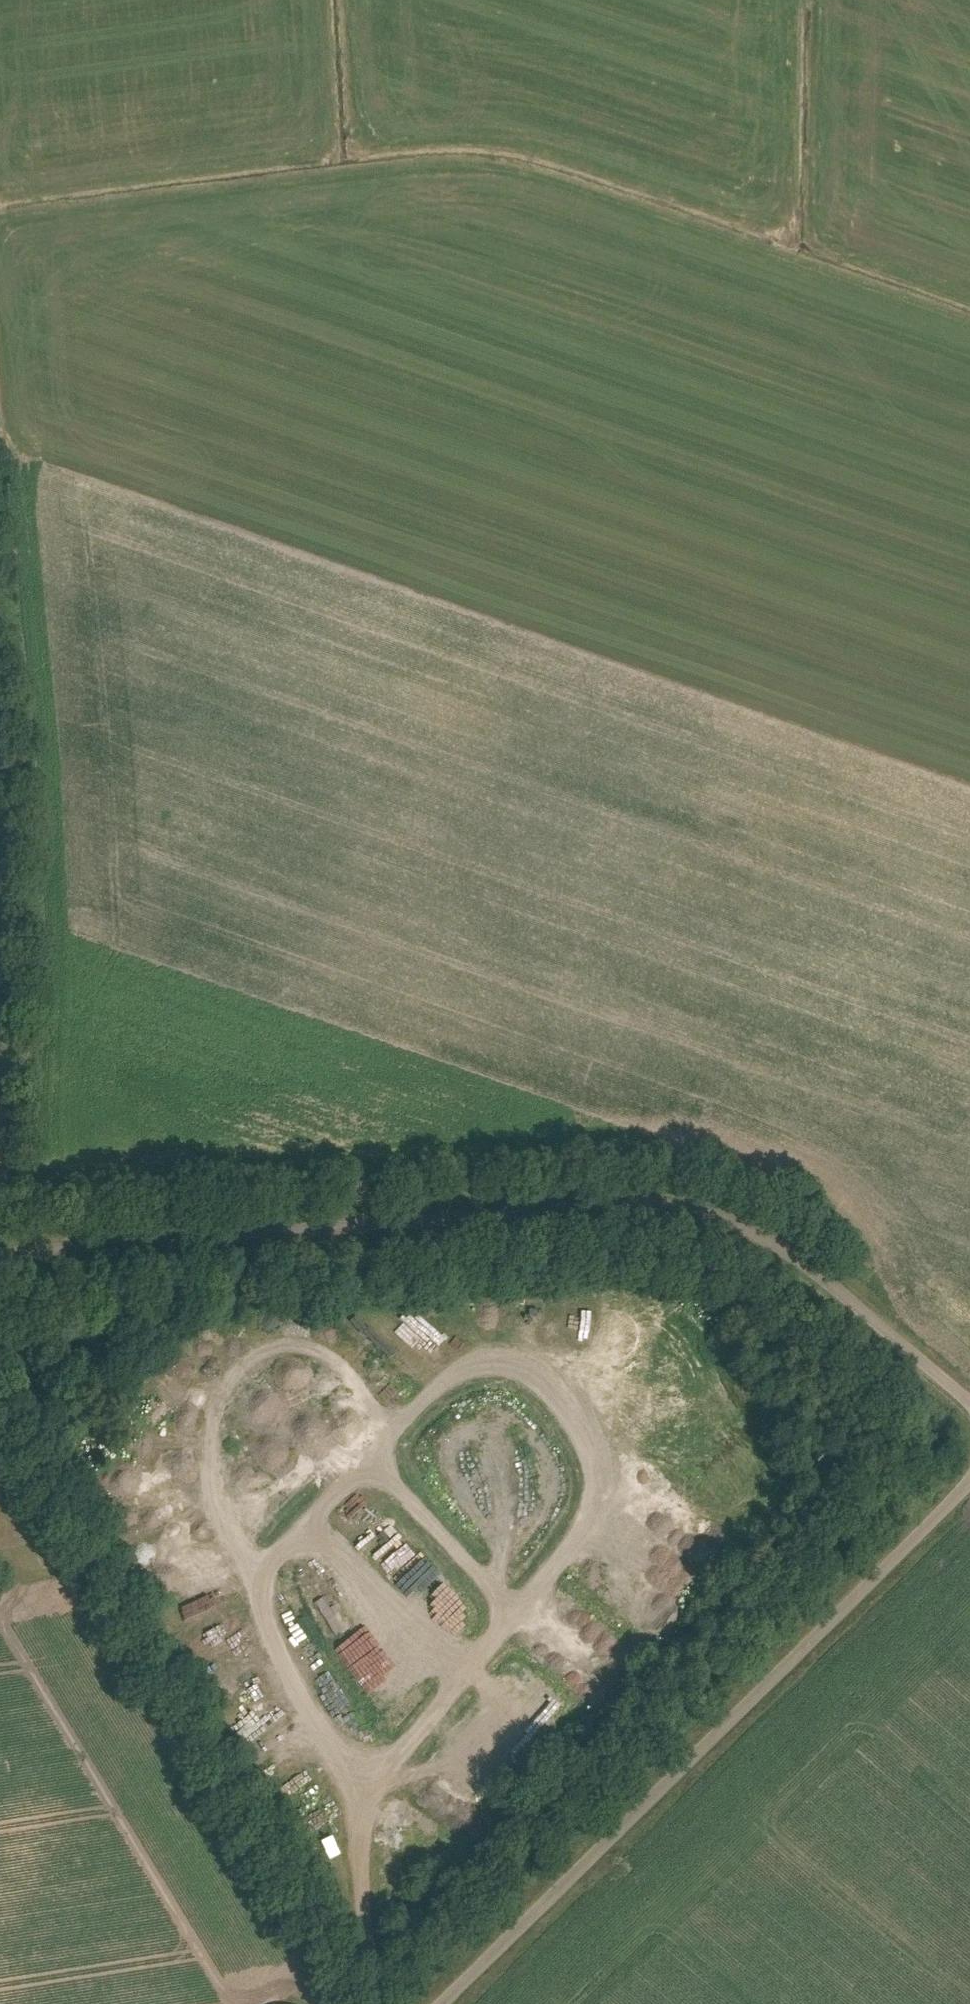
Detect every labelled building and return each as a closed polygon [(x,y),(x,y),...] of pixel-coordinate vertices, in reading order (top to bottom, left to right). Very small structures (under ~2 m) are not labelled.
[(322,1679),(342,1712),(354,1705),(335,1672),(322,1679)]
